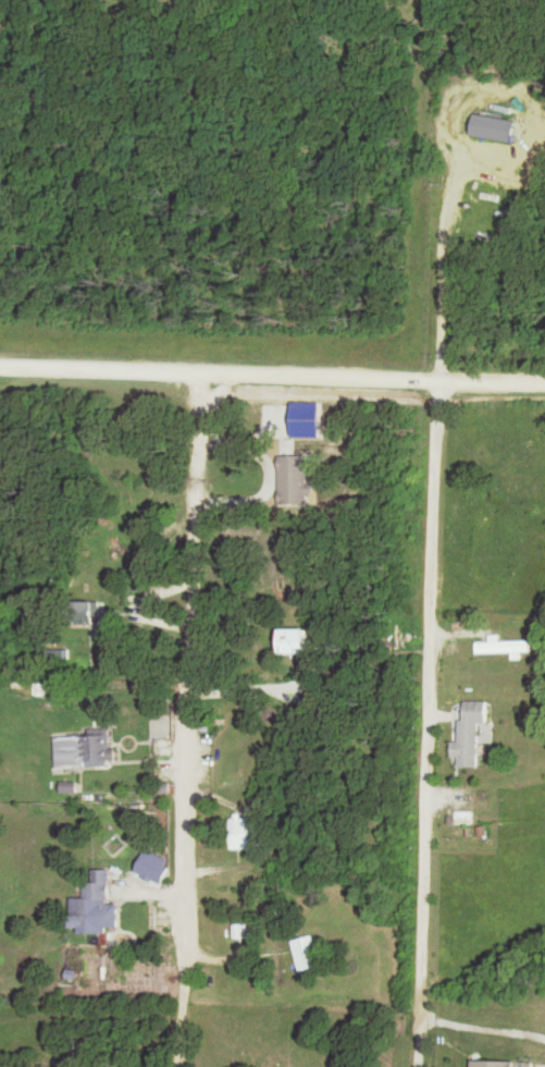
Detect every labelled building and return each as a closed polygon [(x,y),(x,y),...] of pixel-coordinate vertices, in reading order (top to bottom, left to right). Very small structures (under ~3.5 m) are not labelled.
[(307,504),(307,456),(279,456),(279,504),(307,504)] [(99,625),(98,601),(59,601),(60,625),(99,625)] [(309,654),(309,629),(274,629),(274,654),(309,654)] [(476,652),(534,652),(534,640),(476,640),(476,652)] [(478,722),(489,722),(489,700),(460,700),(461,742),(451,742),(451,757),(457,757),(457,767),(478,767),(478,722)] [(111,766),(110,728),(89,729),(89,736),(56,737),(57,768),(111,766)] [(229,849),(250,849),(250,818),(229,818),(229,849)] [(70,898),(70,928),(109,927),(109,915),(101,915),(101,902),(109,902),(109,870),(93,870),(93,883),(84,883),(84,898),(70,898)] [(321,965),(313,934),(292,940),(300,970),(321,965)] [(510,1059),(470,1059),(470,1066),(510,1066),(510,1059)]
